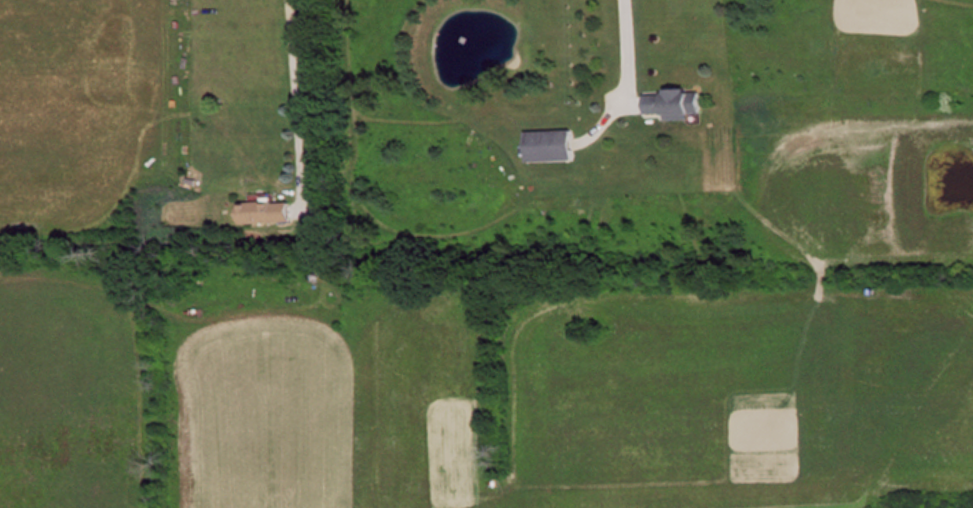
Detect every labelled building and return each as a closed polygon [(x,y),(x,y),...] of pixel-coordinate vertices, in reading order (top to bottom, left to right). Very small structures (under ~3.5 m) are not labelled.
[(646,93),(646,114),(671,114),(671,121),(696,120),(696,114),(709,114),(708,91),(646,93)] [(527,131),(528,161),(578,160),(578,131),(527,131)] [(243,203),(243,223),(298,222),(297,201),(243,203)]
